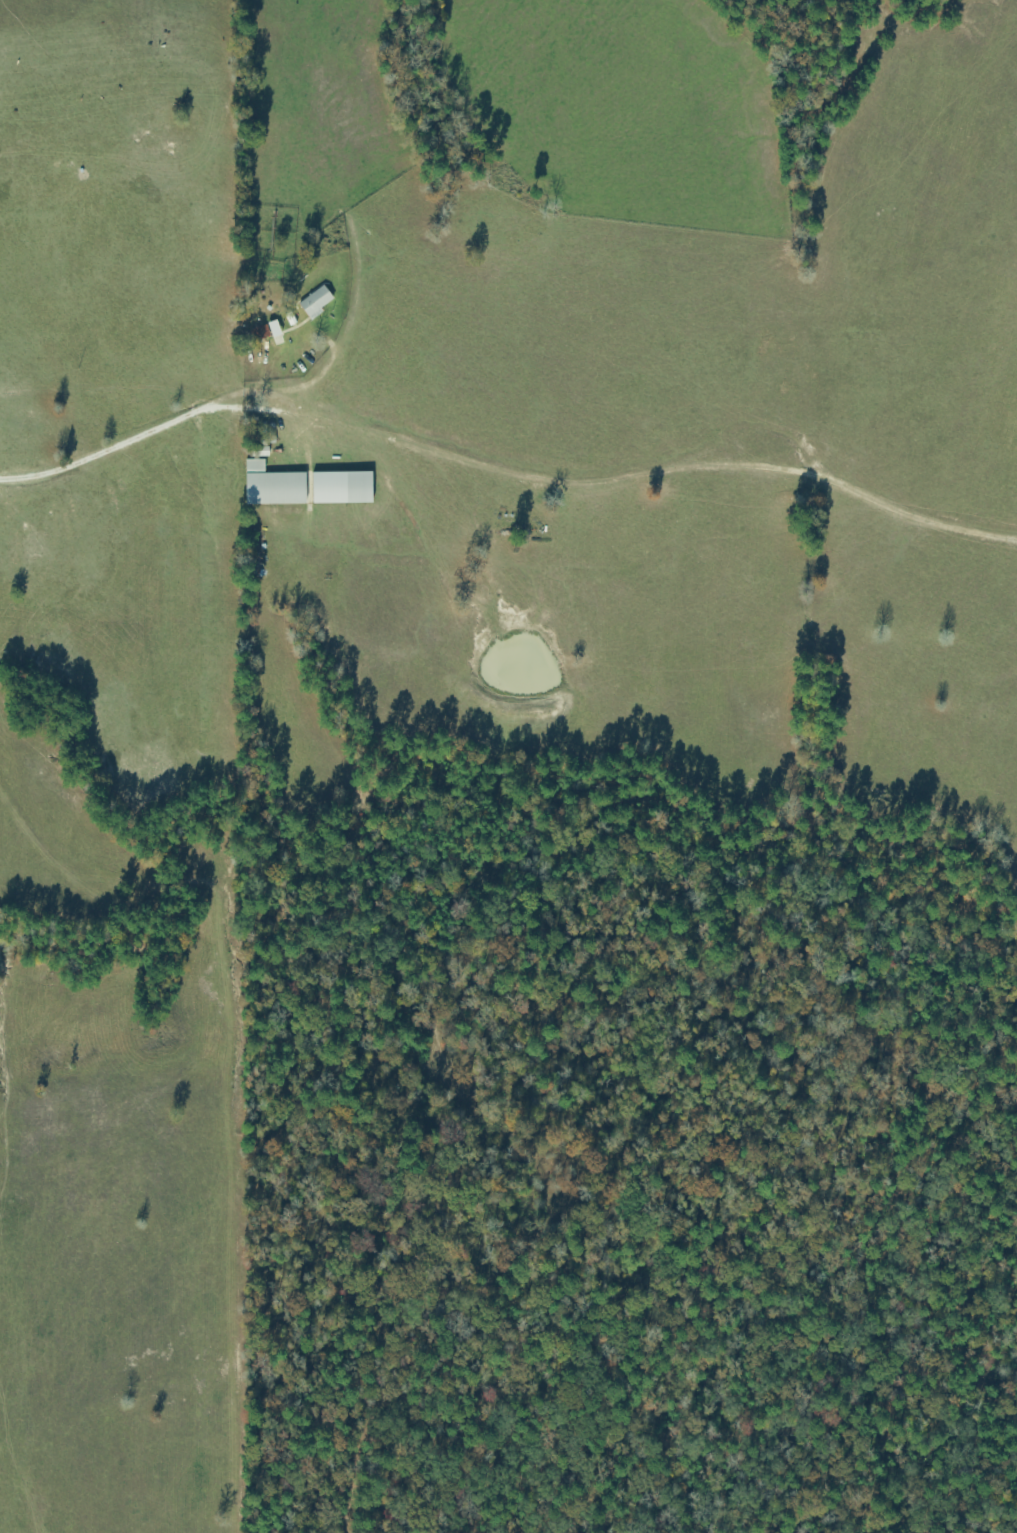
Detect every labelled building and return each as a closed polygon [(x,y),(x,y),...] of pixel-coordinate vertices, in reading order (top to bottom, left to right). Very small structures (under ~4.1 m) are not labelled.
[(298,305),(308,321),(334,303),(324,288),(298,305)] [(245,461),(246,507),(306,506),(306,474),(265,474),(264,461),(245,461)] [(312,473),(312,505),(371,505),(371,473),(312,473)]
